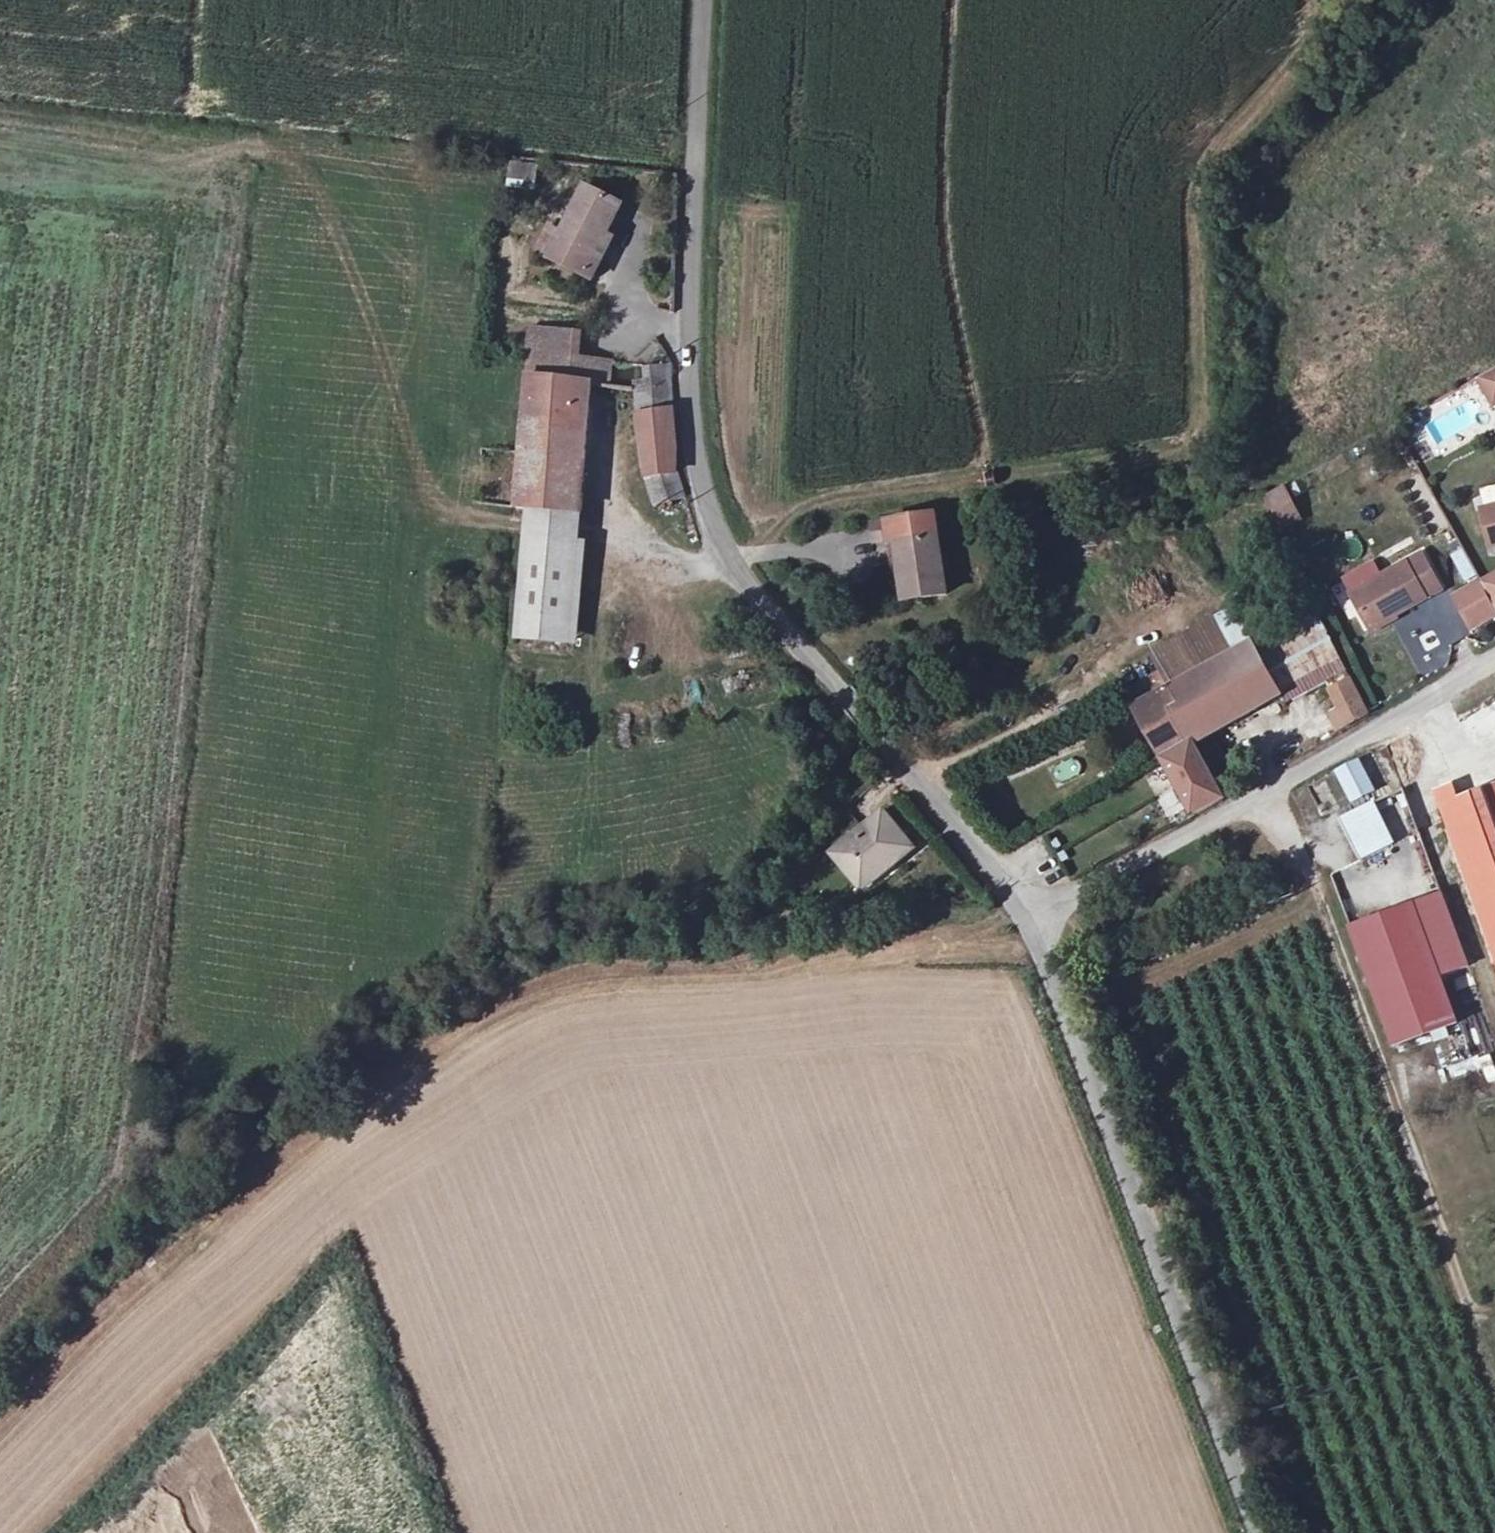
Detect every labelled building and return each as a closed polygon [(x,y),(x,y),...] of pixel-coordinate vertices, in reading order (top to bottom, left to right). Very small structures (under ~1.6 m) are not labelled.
[(539,165),(510,162),(508,180),(537,183),(539,165)] [(612,236),(606,233),(621,203),(581,183),(564,218),(552,212),(533,251),(544,257),(543,259),(589,282),(612,236)] [(529,328),(526,353),(577,357),(579,332),(529,328)] [(526,353),(525,372),(589,377),(589,382),(611,384),(613,360),(577,357),(526,353)] [(646,485),(657,508),(682,499),(677,472),(677,435),(672,395),(671,365),(644,364),(643,382),(633,381),(646,485)] [(1476,380),(1492,408),(1494,406),(1494,369),(1476,380)] [(525,372),(521,372),(510,507),(523,508),(578,513),(589,382),(589,377),(525,372)] [(1267,496),(1282,527),(1303,516),(1287,485),(1267,496)] [(1494,535),(1494,505),(1484,508),(1492,536),(1494,535)] [(584,539),(576,539),(578,513),(523,508),(512,639),(575,644),(584,539)] [(889,520),(892,543),(899,542),(908,601),(949,594),(937,514),(889,520)] [(892,543),(889,520),(875,522),(879,545),(892,543)] [(1379,573),(1346,592),(1369,633),(1443,592),(1420,551),(1379,573)] [(1340,581),(1346,592),(1379,573),(1373,562),(1340,581)] [(1494,609),(1494,571),(1479,580),(1494,609)] [(1449,596),(1468,632),(1494,617),(1494,609),(1479,580),(1449,596)] [(1307,604),(1246,638),(1278,696),(1285,707),(1313,692),(1346,674),(1307,604)] [(1168,681),(1246,638),(1229,607),(1151,650),(1168,681)] [(1163,707),(1169,717),(1167,719),(1180,743),(1189,738),(1192,744),(1278,696),(1246,638),(1168,681),(1164,683),(1174,701),(1163,707)] [(1368,714),(1346,674),(1313,692),(1336,732),(1368,714)] [(1126,704),(1155,757),(1180,743),(1167,719),(1169,717),(1163,707),(1174,701),(1164,683),(1126,704)] [(1192,744),(1189,738),(1180,743),(1155,757),(1189,818),(1222,799),(1192,744)] [(1348,804),(1374,792),(1359,758),(1332,769),(1348,804)] [(1494,952),(1494,784),(1460,796),(1455,782),(1436,789),(1494,952)] [(1358,861),(1394,843),(1372,799),(1336,817),(1358,861)] [(882,812),(832,852),(862,888),(912,847),(882,812)] [(1416,905),(1353,928),(1396,1047),(1459,1024),(1416,905)]
